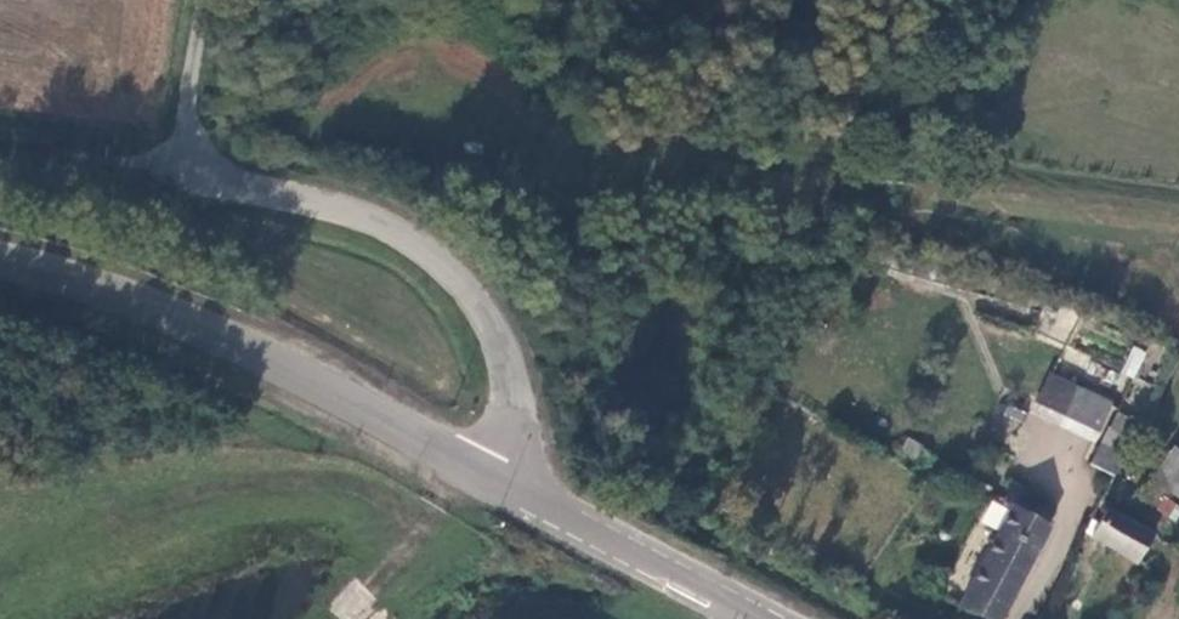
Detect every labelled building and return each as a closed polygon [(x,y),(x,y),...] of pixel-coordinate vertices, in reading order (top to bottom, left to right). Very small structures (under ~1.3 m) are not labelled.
[(1132,347),(1121,372),(1134,378),(1145,352),(1132,347)] [(1096,429),(1110,400),(1073,383),(1050,373),(1037,401),(1096,429)] [(1086,461),(1116,475),(1135,439),(1105,424),(1086,461)] [(1178,498),(1178,474),(1175,472),(1164,489),(1178,498)] [(1044,503),(1012,485),(1004,498),(1013,503),(1011,509),(1034,522),(1044,503)] [(1174,516),(1178,508),(1178,507),(1160,495),(1155,504),(1174,516)] [(1013,503),(1004,498),(1001,503),(1011,509),(1013,503)] [(1172,519),(1174,516),(1155,504),(1153,508),(1172,519)] [(1154,532),(1108,505),(1108,506),(1089,538),(1135,564),(1154,532)] [(1034,522),(1011,509),(959,607),(991,618),(997,618),(1046,528),(1034,522)]
